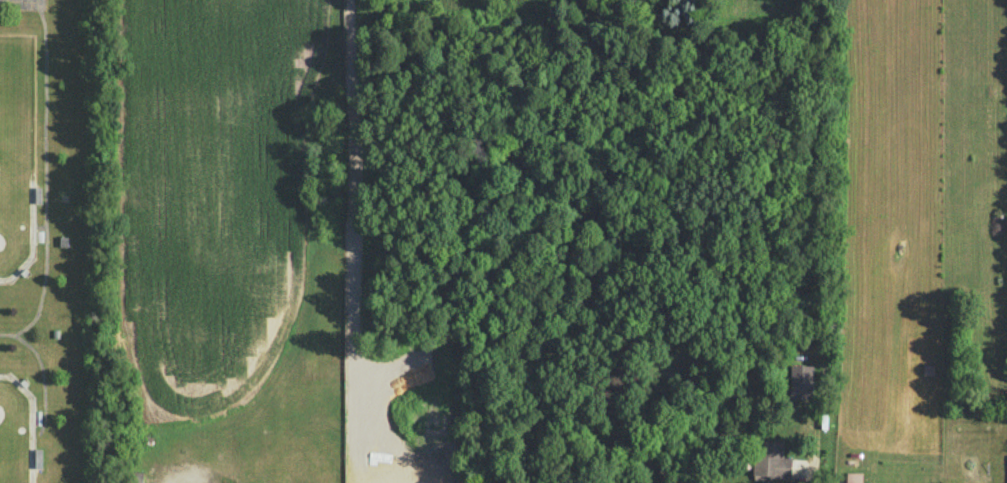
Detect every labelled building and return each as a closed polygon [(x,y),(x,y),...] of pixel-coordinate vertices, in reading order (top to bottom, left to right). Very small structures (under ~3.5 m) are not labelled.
[(814,365),(790,365),(790,399),(813,399),(814,365)] [(763,440),(763,456),(752,456),(752,479),(790,480),(791,457),(782,457),(782,441),(763,440)] [(862,472),(846,472),(846,482),(835,482),(862,482),(862,472)]
